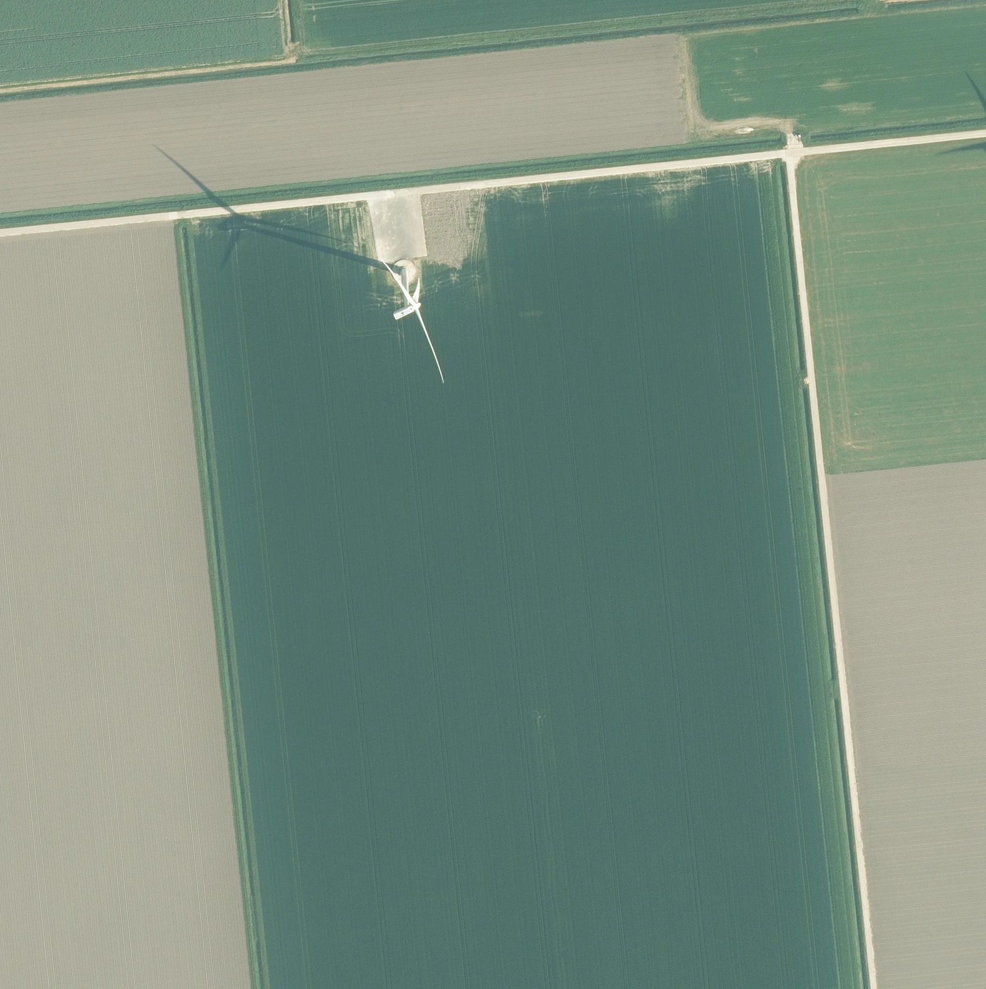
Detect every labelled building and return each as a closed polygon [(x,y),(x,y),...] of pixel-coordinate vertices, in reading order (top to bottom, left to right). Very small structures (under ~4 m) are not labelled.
[(350,226),(366,211),(360,205),(345,220),(350,226)] [(405,268),(404,268),(402,268),(401,269),(400,270),(399,272),(400,274),(401,275),(402,276),(404,276),(405,276),(407,275),(408,274),(408,272),(408,270),(407,269),(405,268)]
